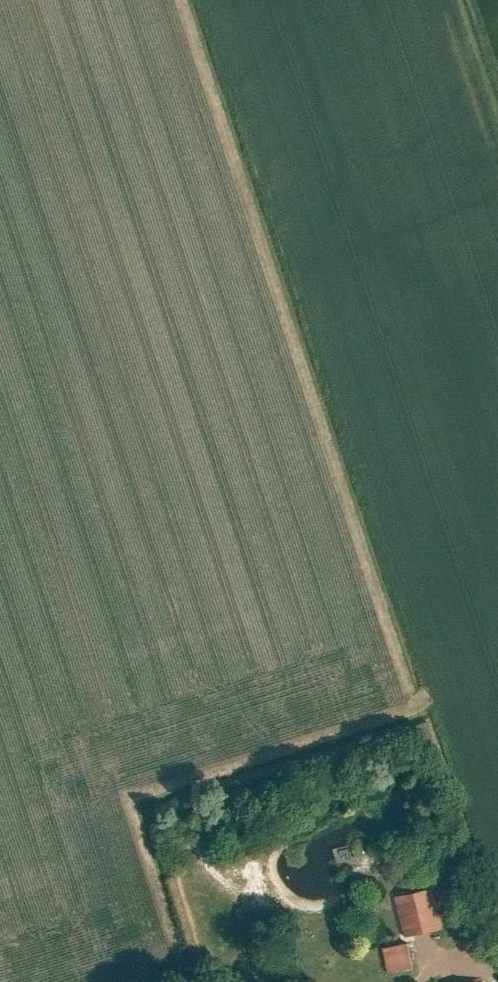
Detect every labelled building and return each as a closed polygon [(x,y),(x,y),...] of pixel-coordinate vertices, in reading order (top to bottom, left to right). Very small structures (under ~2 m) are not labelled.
[(433,887),(391,897),(401,939),(443,928),(433,887)] [(458,901),(455,887),(435,892),(439,906),(458,901)] [(382,948),(388,973),(413,968),(407,943),(382,948)]
